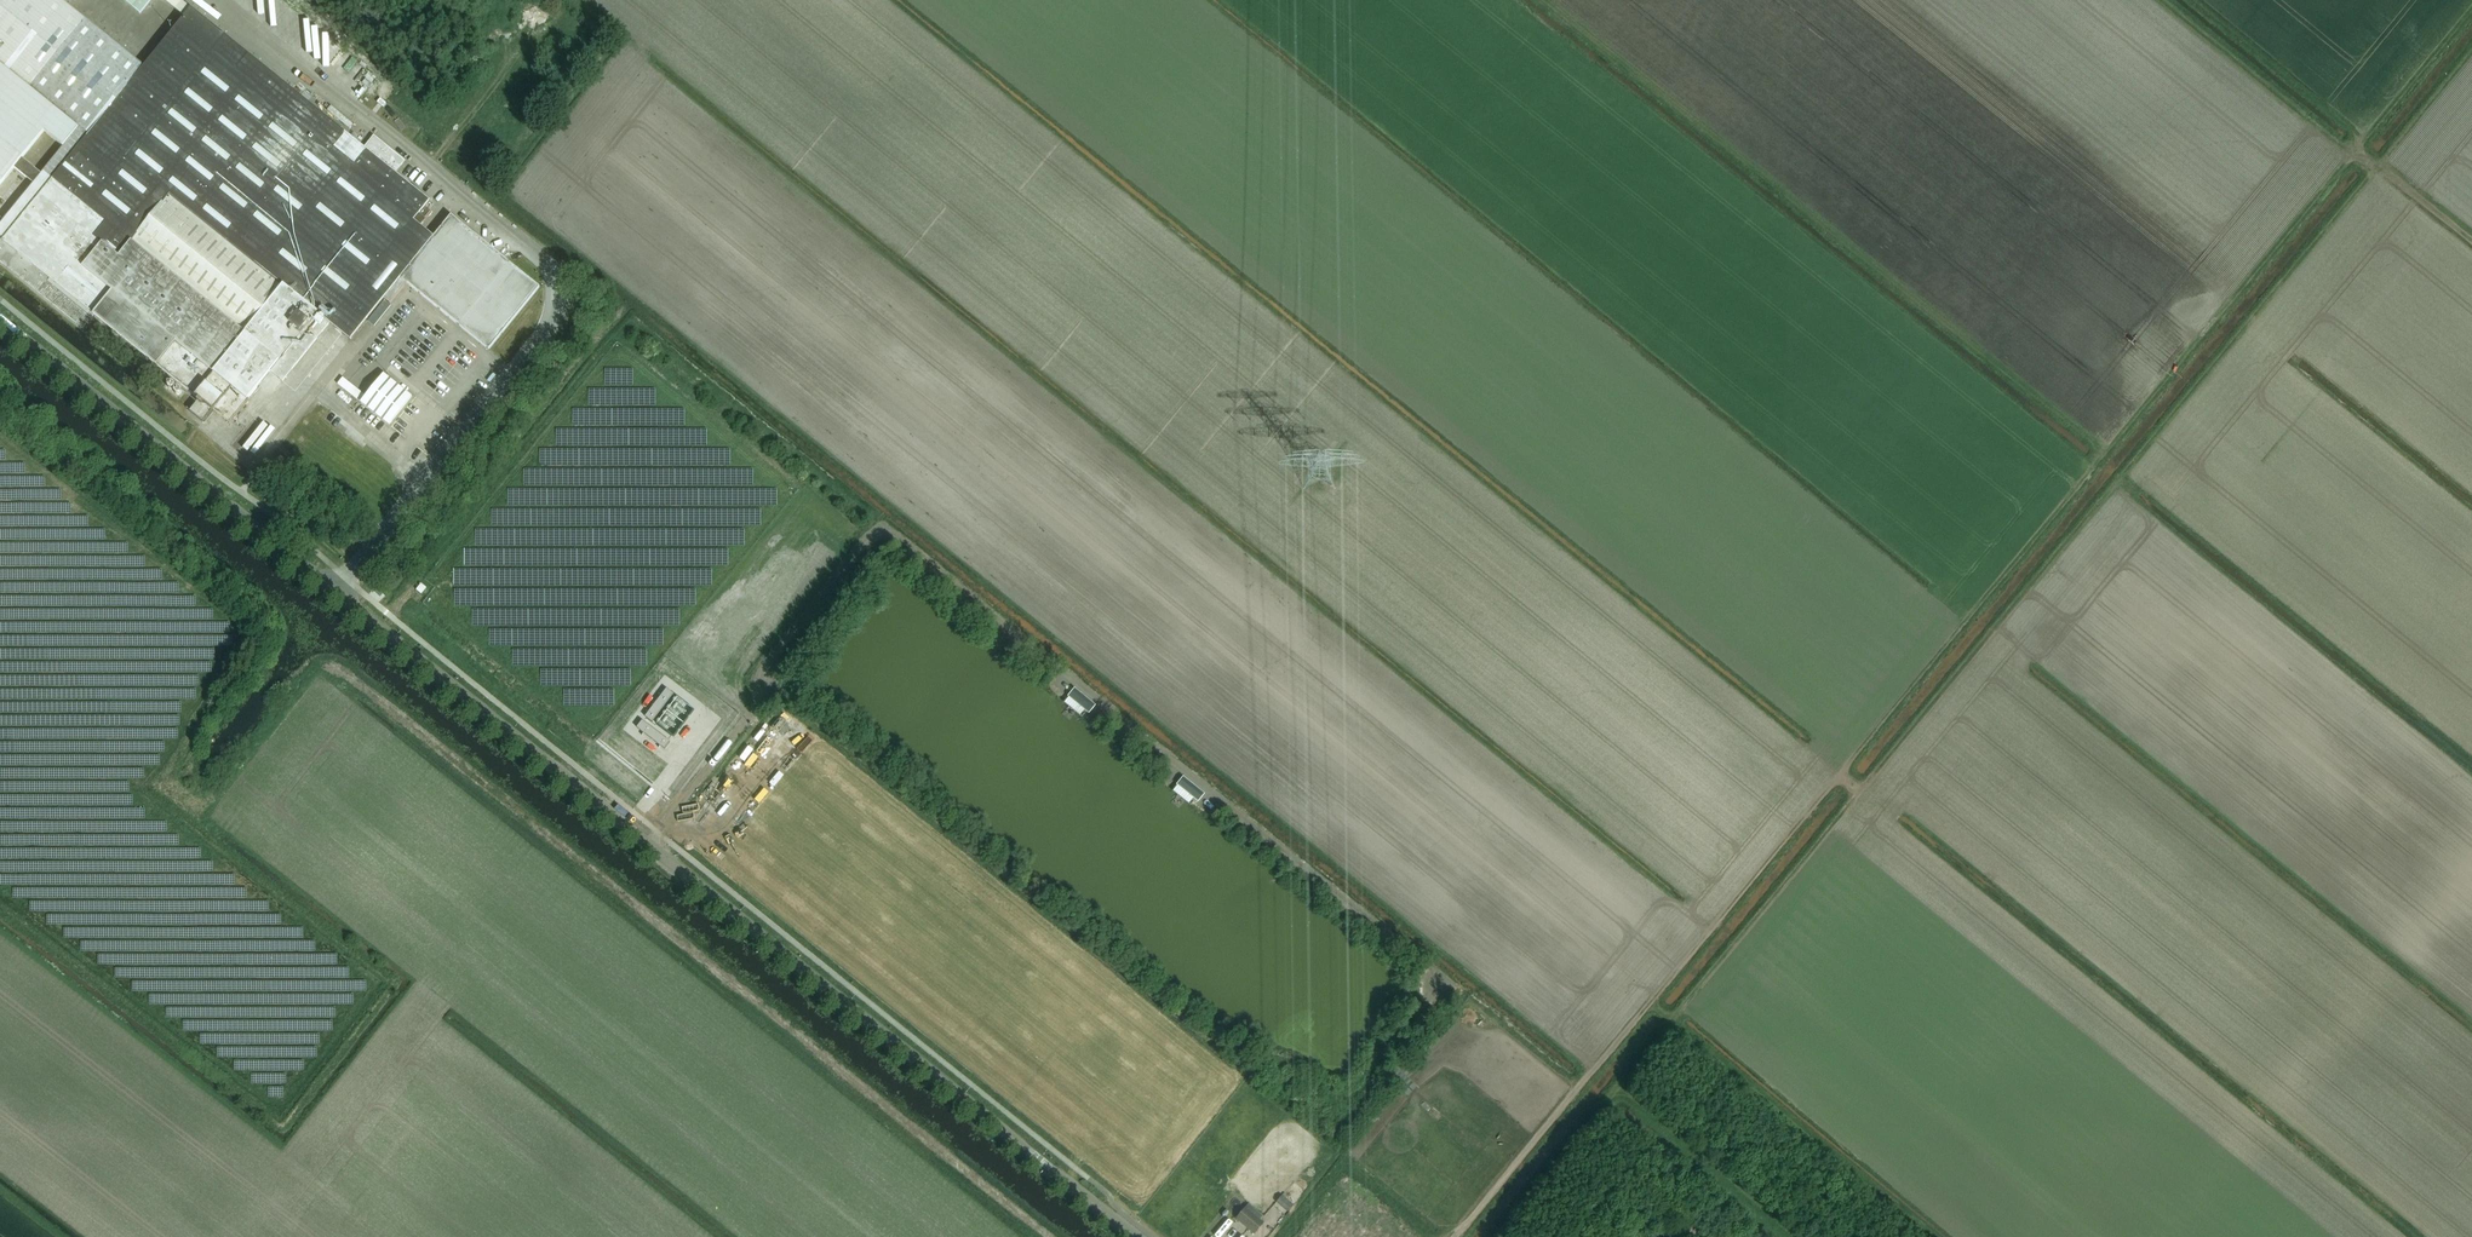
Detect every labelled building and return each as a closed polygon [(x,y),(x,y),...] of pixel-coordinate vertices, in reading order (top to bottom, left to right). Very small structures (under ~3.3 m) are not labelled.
[(44,132),(63,147),(0,226),(0,237),(4,240),(0,245),(0,262),(83,329),(94,315),(197,404),(190,412),(203,423),(213,411),(230,425),(249,401),(270,372),(283,382),(330,324),(350,341),(384,299),(390,305),(407,284),(489,350),(540,288),(451,216),(434,237),(421,227),(431,212),(425,208),(430,202),(396,174),(405,162),(374,136),(364,148),(313,107),(324,93),(311,82),(299,96),(191,9),(185,17),(144,67),(61,0),(0,0),(0,186),(44,132)] [(140,14),(152,0),(122,0),(140,14)] [(191,9),(180,0),(164,0),(185,17),(191,9)] [(296,48),(305,48),(302,14),(294,15),(296,48)] [(367,139),(372,133),(366,127),(360,133),(367,139)] [(389,425),(412,397),(384,374),(361,403),(389,425)] [(257,457),(275,428),(261,419),(243,448),(257,457)] [(274,477),(288,459),(278,451),(263,468),(274,477)] [(1402,1060),(1392,1072),(1400,1079),(1410,1067),(1402,1060)] [(1276,1203),(1288,1212),(1294,1205),(1283,1195),(1276,1203)] [(1255,1235),(1264,1224),(1246,1209),(1237,1220),(1255,1235)]
